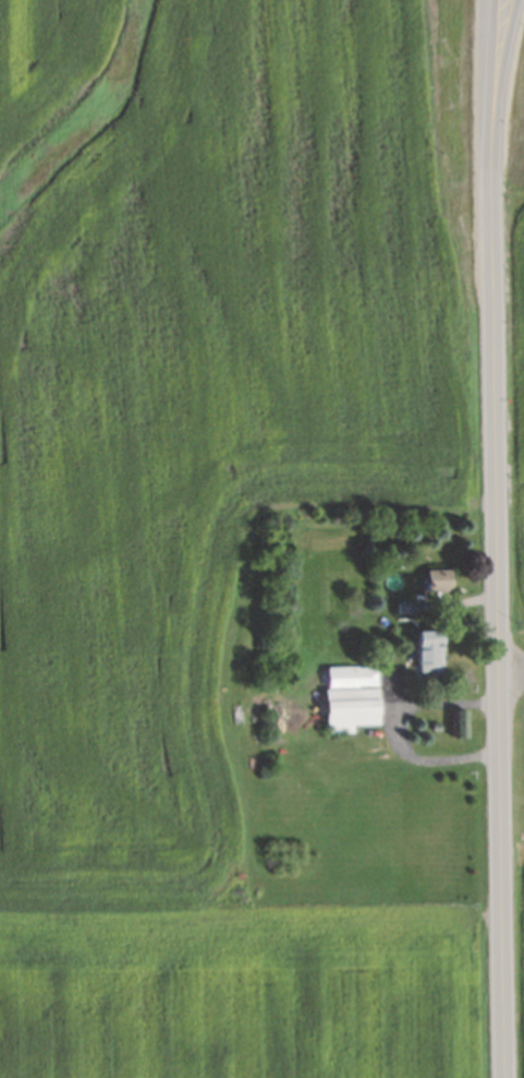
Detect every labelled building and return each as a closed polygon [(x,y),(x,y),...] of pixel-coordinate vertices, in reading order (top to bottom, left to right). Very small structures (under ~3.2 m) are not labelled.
[(422,585),(422,564),(446,563),(447,584),(422,585)] [(393,610),(393,596),(410,596),(410,611),(393,610)] [(412,654),(412,622),(437,622),(437,654),(412,654)] [(353,682),(353,664),(373,663),(373,682),(353,682)] [(336,707),(350,706),(349,684),(372,683),(371,674),(357,674),(356,667),(327,668),(328,687),(335,687),(336,707)] [(374,720),(349,720),(349,728),(324,728),(324,721),(321,721),(320,684),(373,683),(374,720)] [(520,719),(522,720),(523,722),(523,724),(522,727),(520,728),(517,727),(515,723),(516,720),(520,719)]
